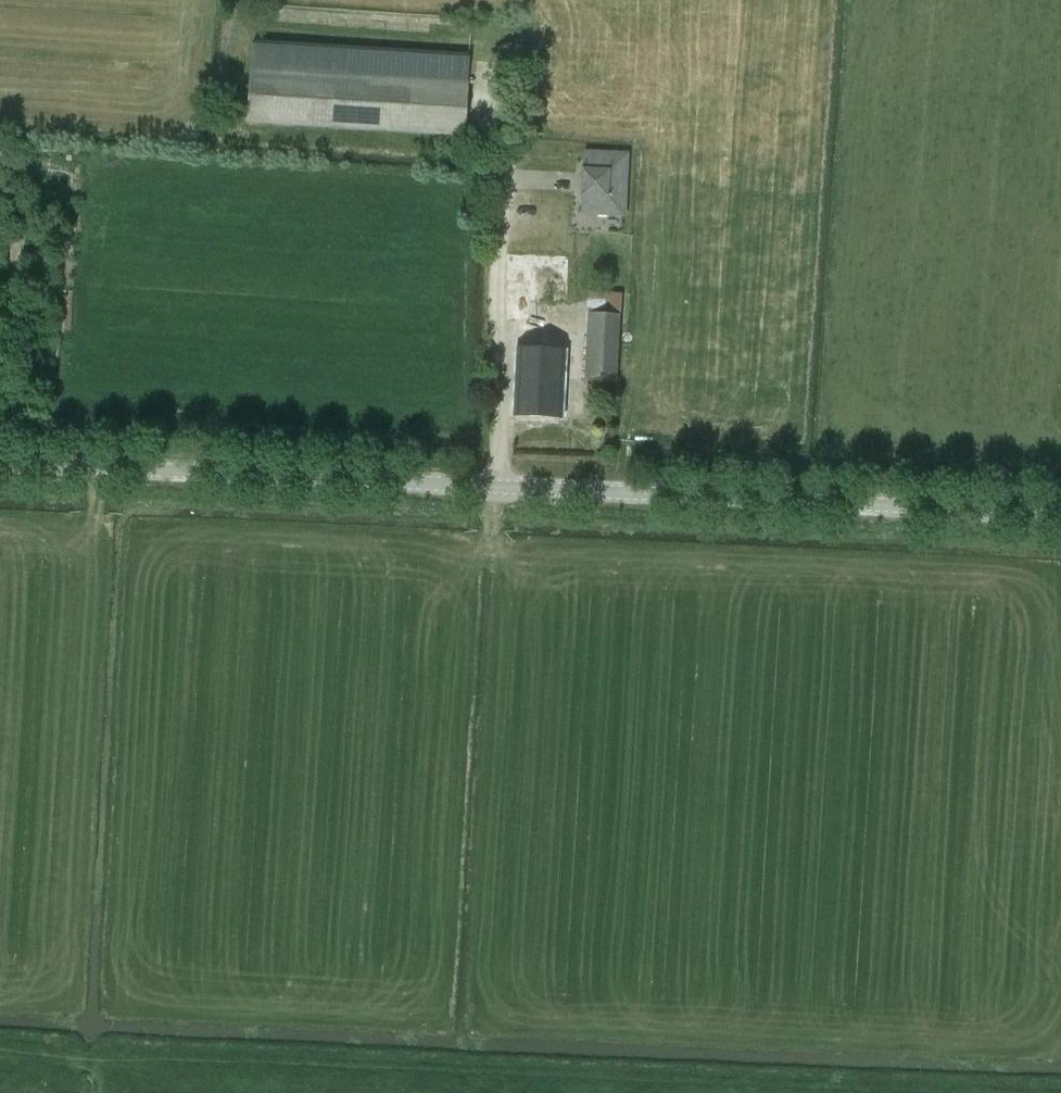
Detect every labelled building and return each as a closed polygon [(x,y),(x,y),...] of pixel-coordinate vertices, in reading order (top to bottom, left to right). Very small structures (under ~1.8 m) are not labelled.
[(253,42),(248,122),(465,135),(471,56),(253,42)] [(507,253),(507,318),(541,318),(541,300),(574,300),(574,253),(507,253)] [(589,292),(584,381),(617,383),(622,294),(589,292)] [(518,351),(515,415),(563,417),(566,353),(518,351)]
